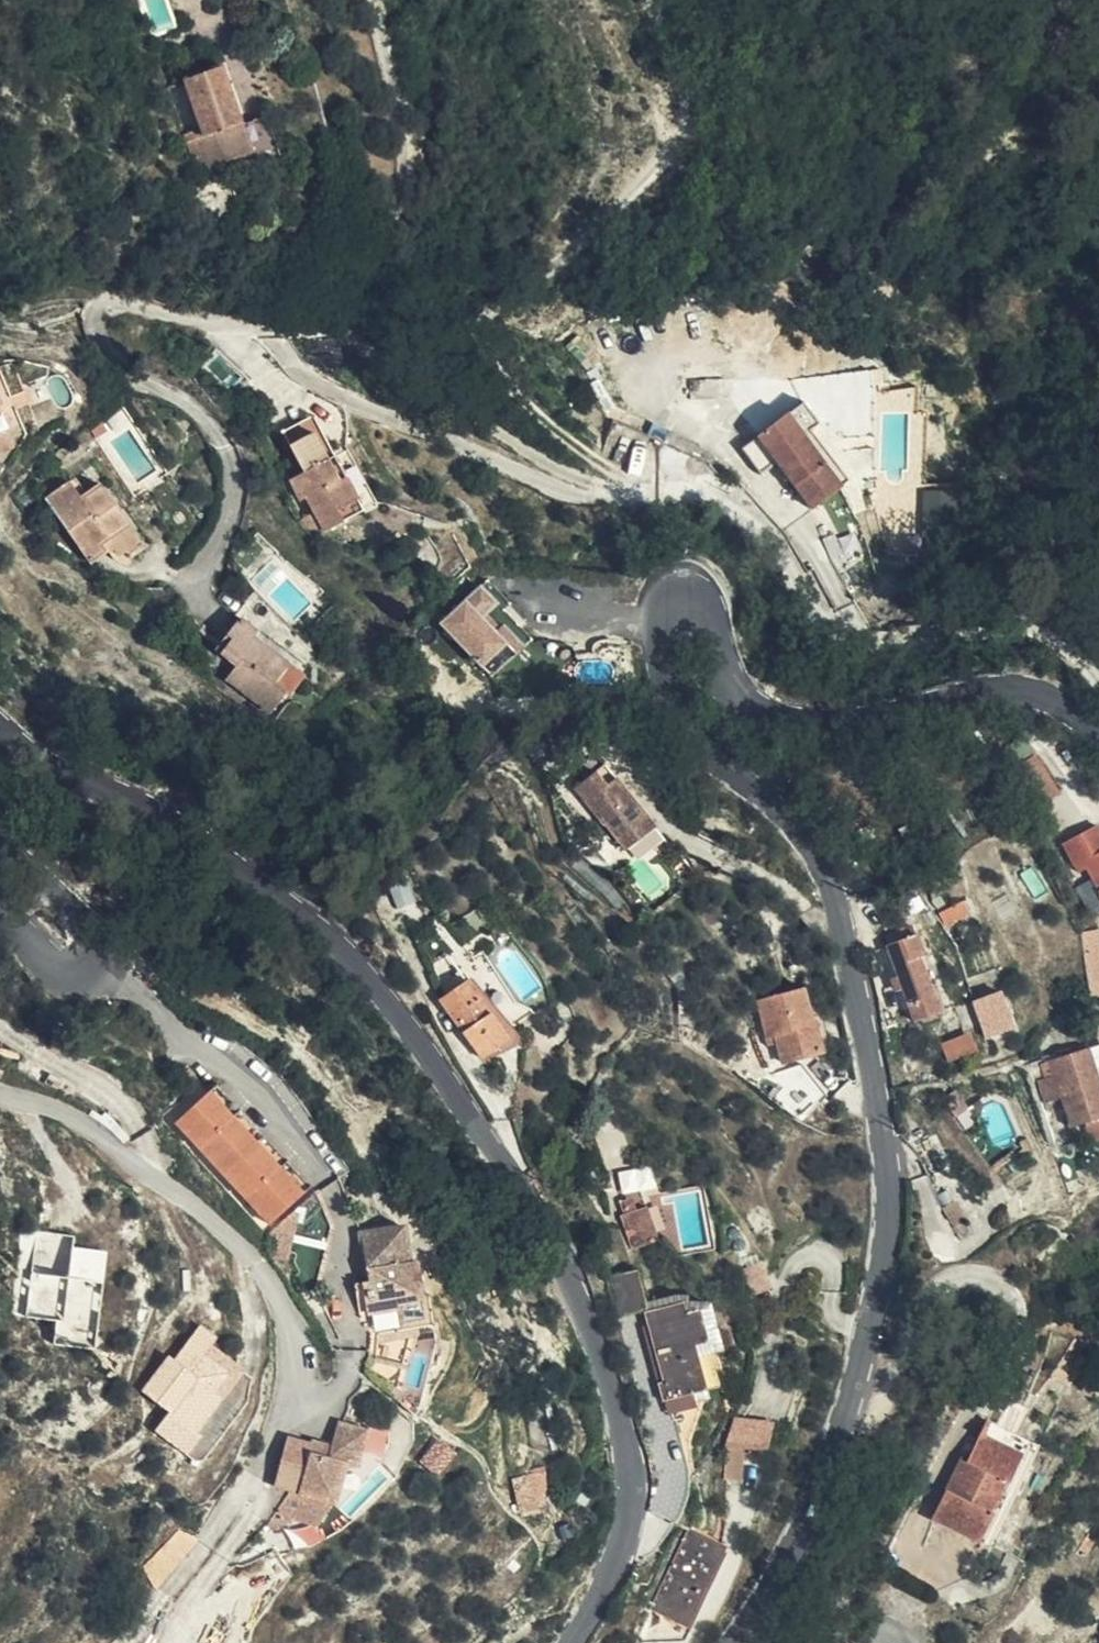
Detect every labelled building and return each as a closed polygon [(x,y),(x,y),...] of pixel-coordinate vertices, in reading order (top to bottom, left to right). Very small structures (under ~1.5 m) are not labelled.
[(254,150),(244,124),(242,124),(221,67),(185,81),(201,128),(204,135),(190,141),(201,175),(206,173),(204,169),(254,150)] [(266,116),(244,124),(254,150),(260,165),(280,157),(266,116)] [(204,135),(201,128),(187,133),(190,141),(204,135)] [(741,446),(748,454),(761,457),(782,456),(800,453),(811,450),(815,449),(804,434),(810,429),(818,424),(802,401),(741,446)] [(282,430),(289,444),(313,432),(327,458),(335,454),(314,414),(282,430)] [(804,434),(815,449),(823,446),(810,429),(804,434)] [(313,432),(289,444),(302,471),(289,478),(300,500),(306,497),(323,531),(363,509),(335,454),(327,458),(313,432)] [(815,449),(842,484),(848,479),(823,446),(815,449)] [(761,457),(748,454),(761,473),(775,462),(810,507),(842,484),(815,449),(811,450),(800,453),(782,456),(761,457)] [(138,540),(99,484),(79,498),(67,482),(46,498),(90,562),(113,548),(118,555),(138,540)] [(482,589),(444,627),(486,669),(510,645),(487,622),(501,608),(482,589)] [(257,630),(240,617),(215,650),(236,666),(226,679),(271,712),(300,673),(253,637),(257,630)] [(1032,753),(1018,736),(990,757),(1003,776),(1032,753)] [(628,840),(643,827),(596,775),(568,801),(598,834),(601,834),(623,859),(635,848),(628,840)] [(650,835),(643,827),(628,840),(635,848),(650,835)] [(1098,854),(1098,832),(1096,827),(1063,846),(1075,867),(1098,854)] [(1085,862),(1098,890),(1098,854),(1085,862)] [(395,908),(414,902),(408,881),(388,887),(395,908)] [(1098,992),(1098,930),(1083,931),(1088,993),(1098,992)] [(924,955),(917,934),(885,945),(913,1020),(938,1010),(918,957),(924,955)] [(509,1037),(468,981),(441,1000),(481,1058),(509,1037)] [(802,989),(758,1002),(768,1036),(773,1034),(782,1062),(823,1050),(816,1024),(813,1025),(802,989)] [(971,999),(984,1038),(1016,1028),(1003,989),(971,999)] [(946,1061),(977,1052),(971,1032),(939,1042),(946,1061)] [(1049,1059),(1070,1126),(1098,1118),(1098,1083),(1088,1046),(1049,1059)] [(1048,1077),(1040,1060),(1027,1065),(1034,1083),(1048,1077)] [(215,1085),(209,1091),(219,1103),(226,1097),(215,1085)] [(219,1103),(209,1091),(175,1122),(269,1225),(302,1194),(291,1181),(298,1175),(273,1148),(266,1155),(244,1130),(251,1124),(226,1097),(219,1103)] [(273,1148),(251,1124),(244,1130),(266,1155),(273,1148)] [(619,1172),(622,1192),(652,1187),(649,1168),(619,1172)] [(291,1181),(302,1194),(309,1187),(298,1175),(291,1181)] [(630,1212),(633,1221),(638,1220),(648,1218),(643,1207),(630,1212)] [(619,1217),(622,1222),(633,1221),(630,1212),(619,1217)] [(644,1234),(648,1243),(657,1239),(648,1218),(638,1220),(633,1221),(640,1235),(644,1234)] [(633,1221),(622,1222),(633,1249),(648,1243),(644,1234),(640,1235),(633,1221)] [(409,1261),(403,1228),(360,1233),(377,1335),(432,1326),(427,1293),(420,1294),(415,1260),(409,1261)] [(96,1350),(108,1252),(72,1248),(74,1237),(37,1233),(27,1317),(58,1320),(55,1345),(96,1350)] [(638,1270),(610,1278),(618,1309),(646,1302),(638,1270)] [(706,1301),(681,1302),(644,1314),(662,1382),(656,1383),(661,1402),(672,1399),(676,1412),(691,1408),(687,1395),(699,1391),(686,1341),(715,1332),(706,1301)] [(185,1453),(244,1371),(211,1346),(217,1338),(201,1327),(175,1359),(170,1356),(142,1391),(171,1412),(156,1430),(185,1453)] [(987,1420),(967,1462),(974,1466),(969,1478),(957,1472),(935,1520),(989,1546),(1036,1444),(987,1420)] [(298,1493),(319,1498),(334,1502),(345,1466),(356,1468),(367,1430),(337,1423),(328,1457),(309,1453),(299,1492),(298,1493)] [(438,1441),(421,1461),(438,1475),(455,1455),(438,1441)] [(741,1449),(726,1447),(724,1478),(740,1480),(741,1449)] [(18,1466),(32,1473),(38,1461),(25,1453),(18,1466)] [(974,1466),(967,1462),(962,1460),(957,1472),(969,1478),(974,1466)] [(281,1526),(319,1498),(298,1493),(299,1492),(292,1490),(270,1521),(281,1526)] [(199,1540),(180,1531),(163,1548),(182,1560),(199,1540)] [(724,1550),(690,1533),(655,1607),(689,1623),(724,1550)] [(182,1560),(163,1548),(143,1567),(152,1586),(156,1589),(158,1589),(182,1560)]
